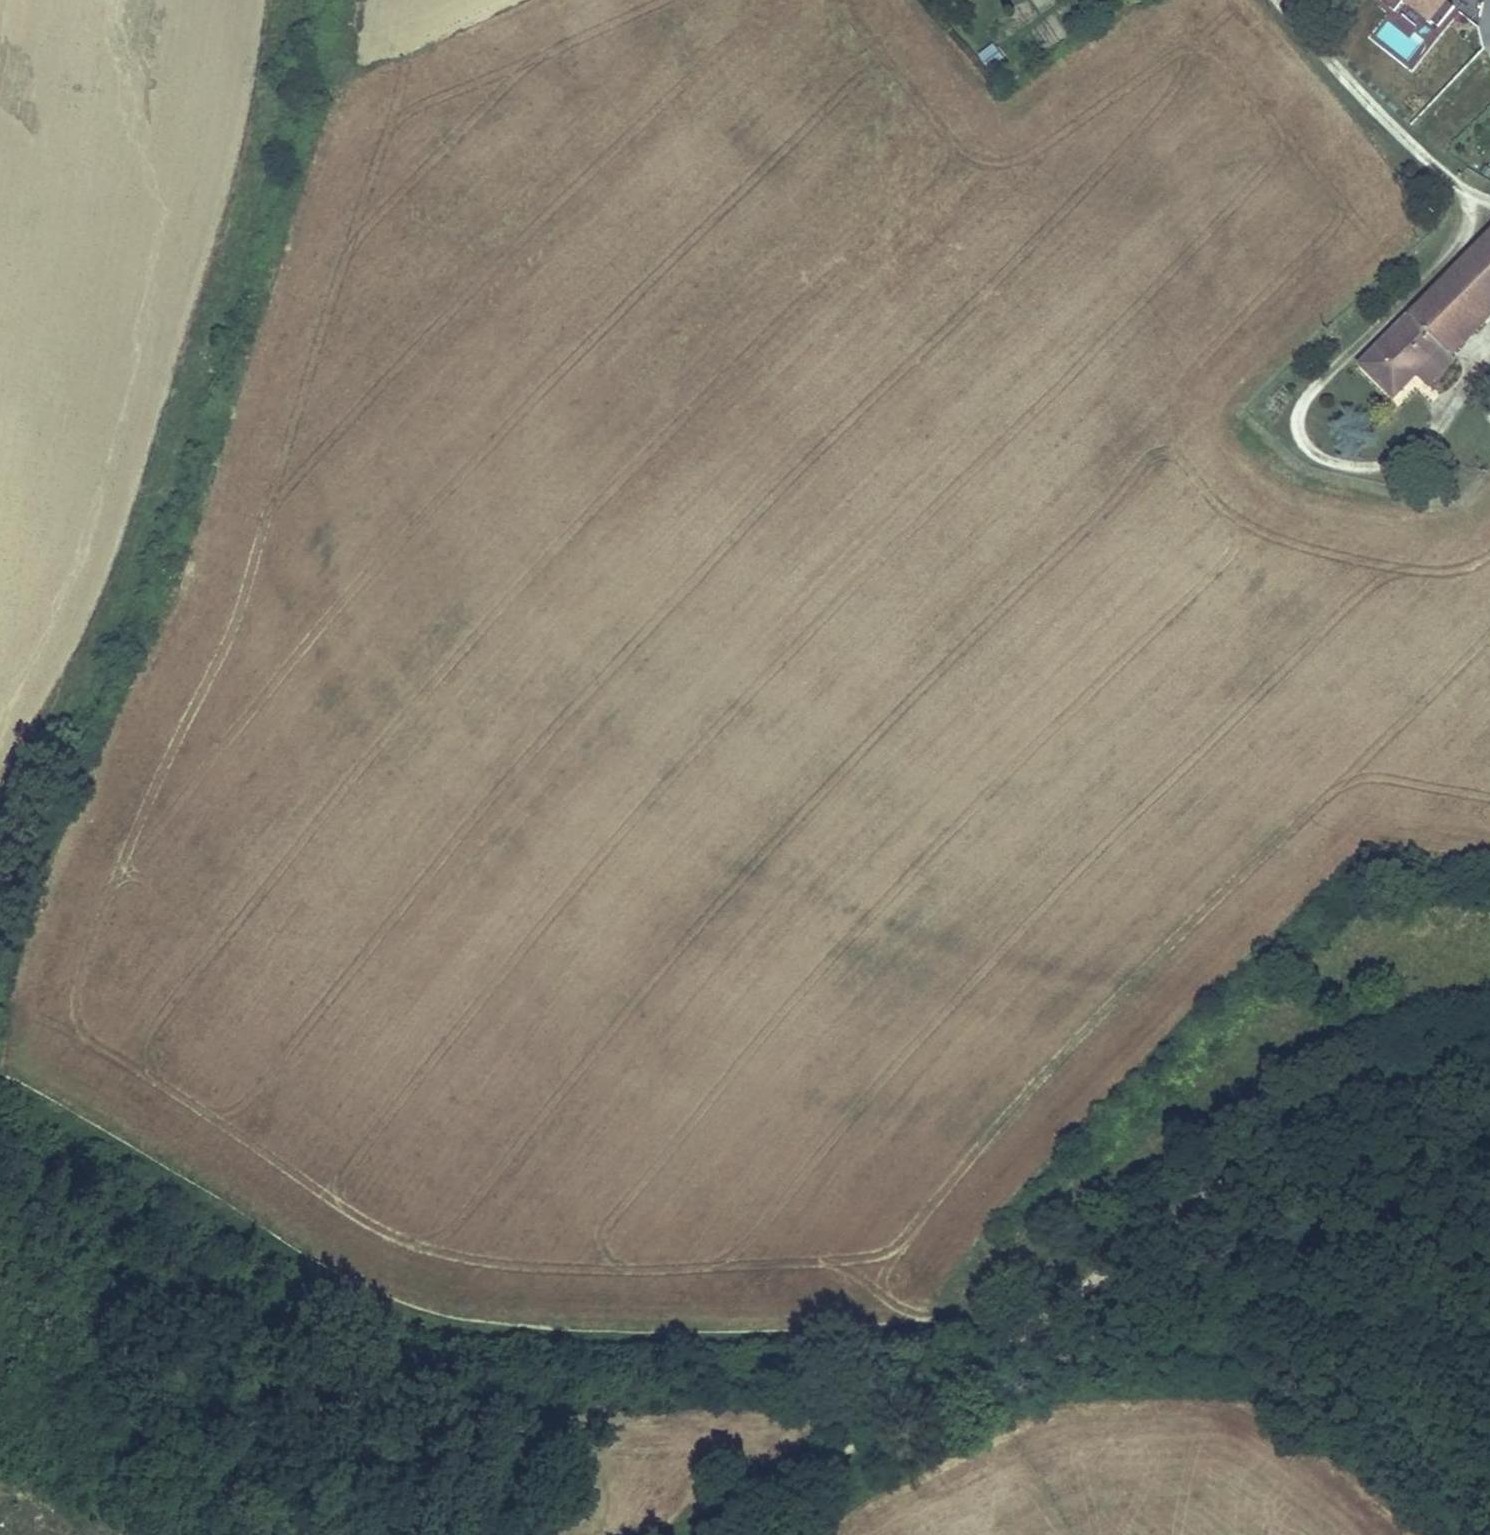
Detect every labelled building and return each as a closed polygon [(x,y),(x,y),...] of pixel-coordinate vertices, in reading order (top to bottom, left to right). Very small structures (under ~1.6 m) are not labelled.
[(1395,12),(1404,0),(1381,0),(1395,12)] [(1439,27),(1455,7),(1446,0),(1405,0),(1439,27)] [(978,56),(993,73),(1007,61),(992,44),(978,56)] [(1466,258),(1484,276),(1483,277),(1489,284),(1489,234),(1466,258)] [(1362,363),(1394,396),(1442,346),(1451,355),(1489,315),(1489,284),(1483,277),(1484,276),(1466,258),(1362,363)]
